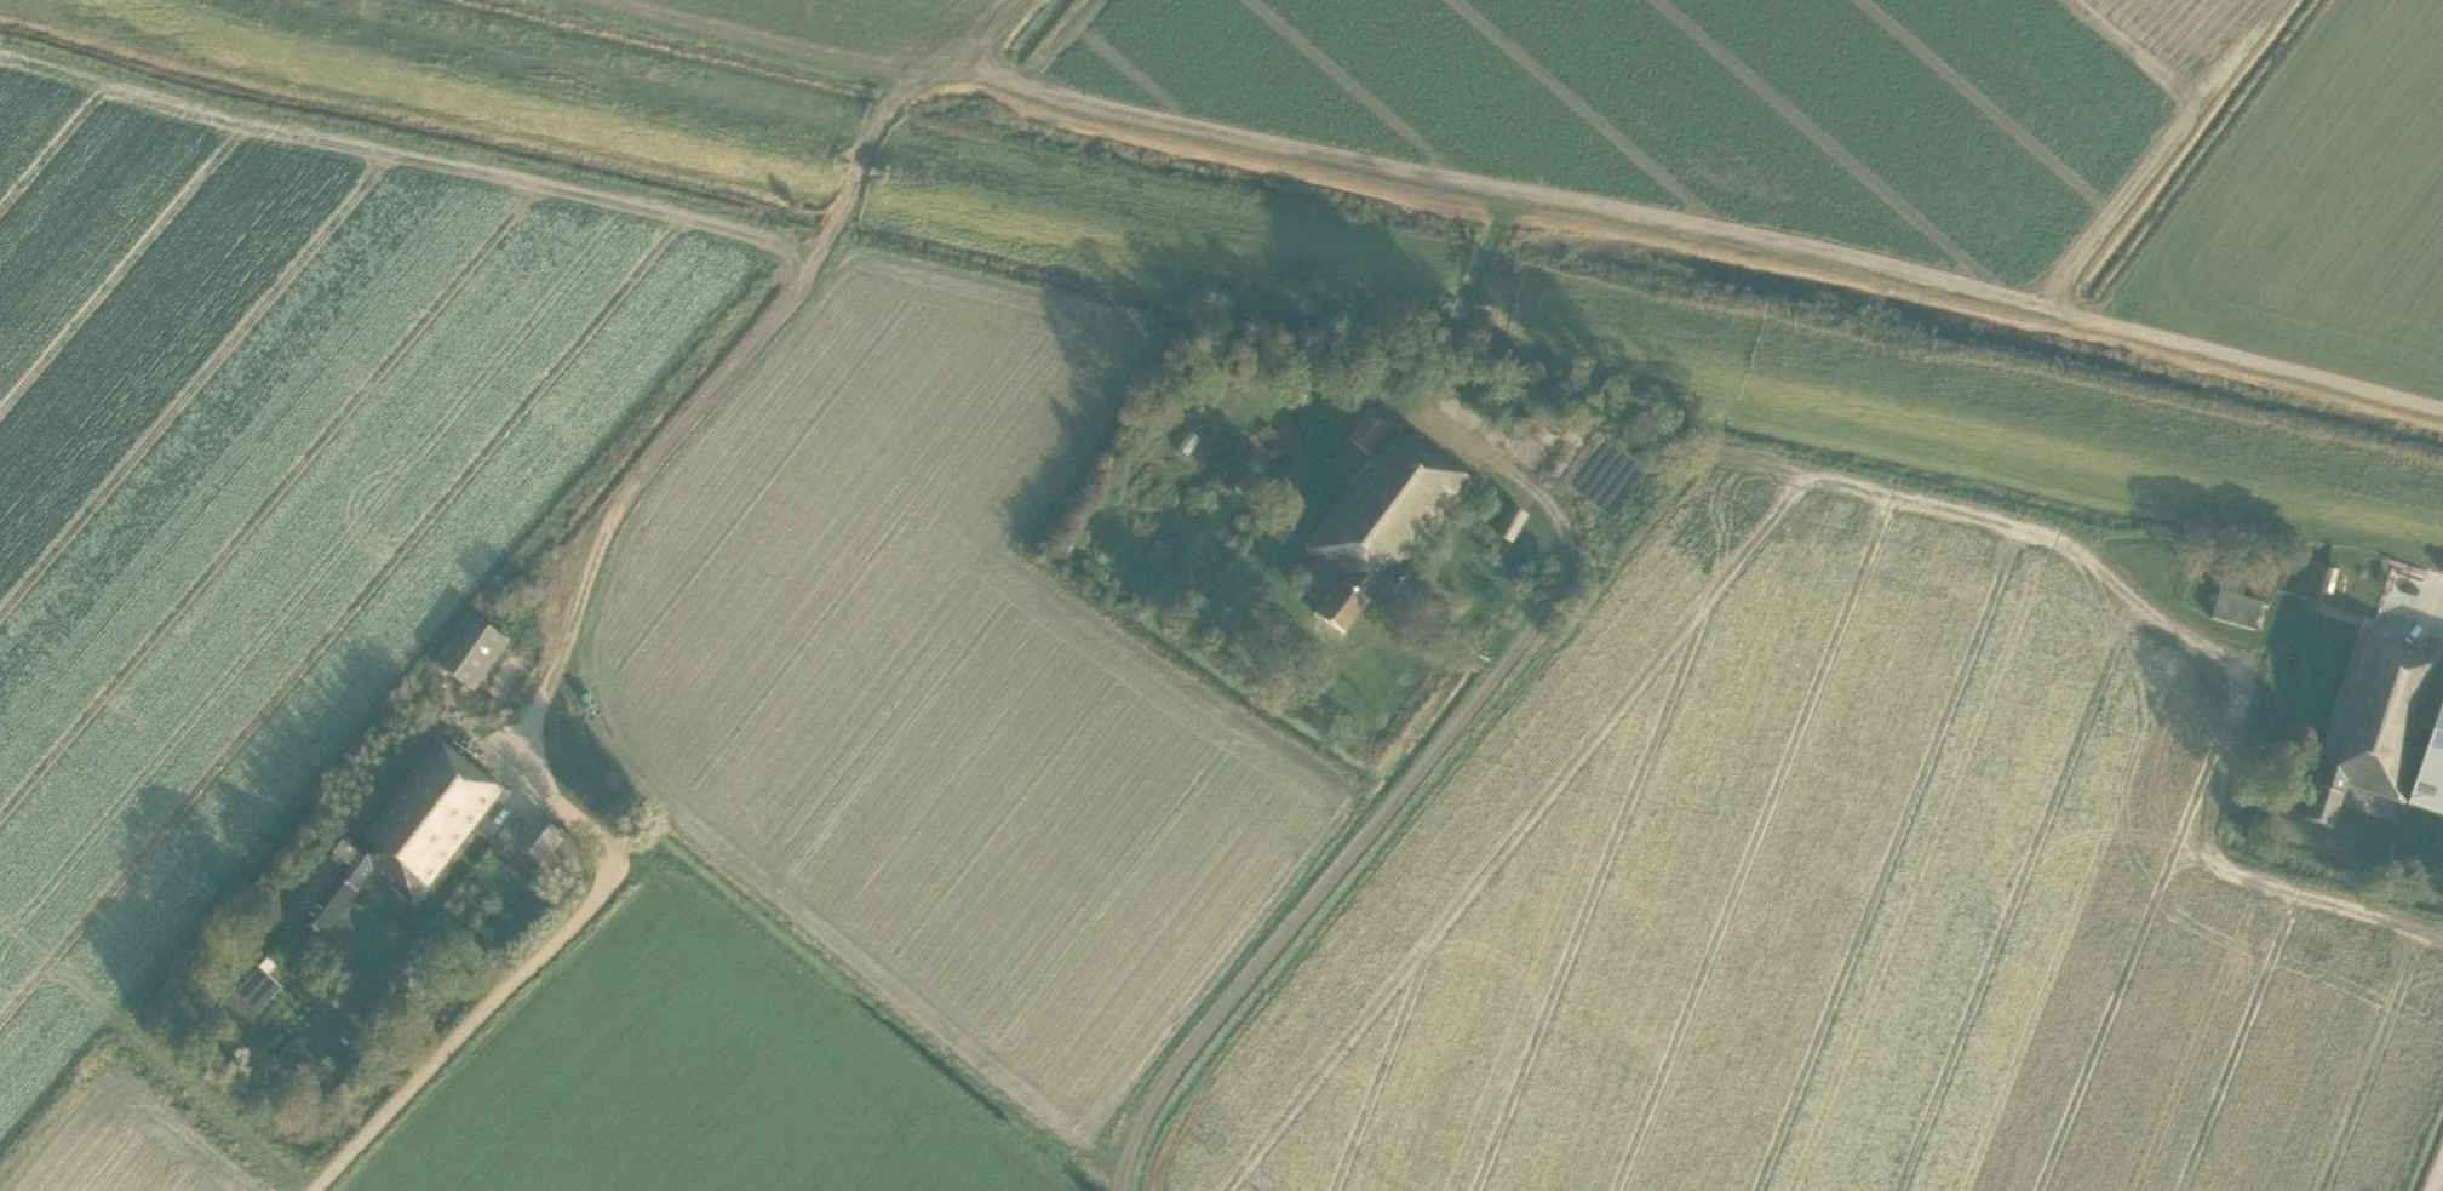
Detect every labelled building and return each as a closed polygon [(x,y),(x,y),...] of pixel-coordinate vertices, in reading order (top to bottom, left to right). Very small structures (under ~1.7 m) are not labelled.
[(1408,575),(1402,570),(1469,481),(1372,409),(1349,440),(1372,458),(1305,547),(1346,578),(1318,615),(1346,635),(1387,580),(1398,589),(1408,575)] [(1591,444),(1591,474),(1632,472),(1631,443),(1591,444)] [(1496,534),(1511,544),(1528,516),(1512,506),(1496,534)] [(2219,563),(2220,556),(2213,555),(2212,562),(2219,563)] [(2220,593),(2212,621),(2253,633),(2261,605),(2220,593)] [(435,665),(474,692),(508,642),(469,615),(435,665)] [(2359,635),(2320,757),(2326,759),(2306,821),(2332,830),(2346,786),(2406,805),(2430,730),(2433,731),(2410,805),(2442,816),(2442,663),(2359,635)] [(301,921),(324,939),(375,873),(417,906),(506,791),(440,739),(360,843),(343,829),(321,857),(339,872),(301,921)] [(414,970),(430,953),(420,944),(404,961),(414,970)] [(241,1033),(282,989),(259,968),(218,1012),(241,1033)]
